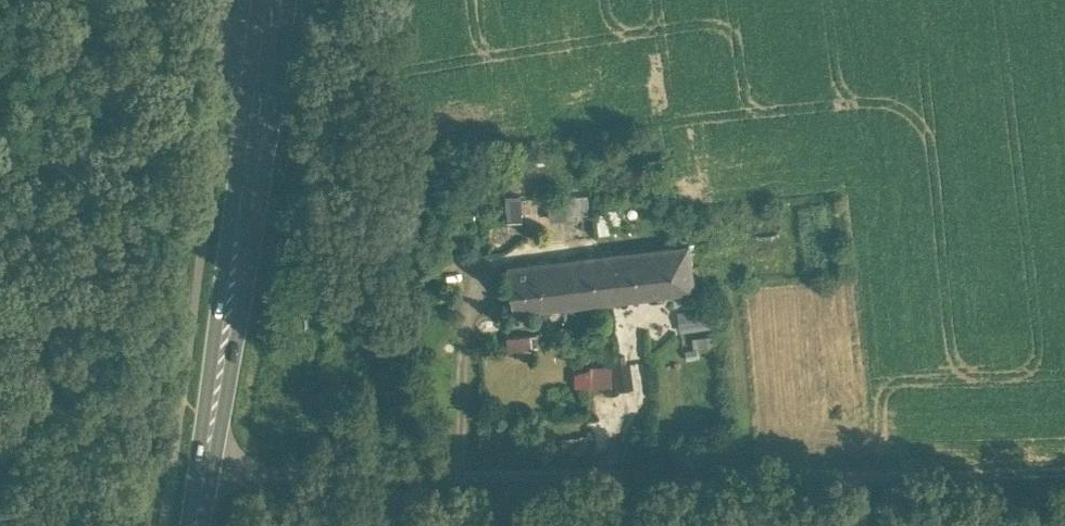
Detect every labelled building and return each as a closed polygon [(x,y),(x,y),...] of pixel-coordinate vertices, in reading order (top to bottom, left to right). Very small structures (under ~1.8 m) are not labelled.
[(507,219),(523,218),(521,194),(506,194),(507,219)] [(689,244),(507,259),(515,304),(695,289),(689,244)] [(516,335),(517,348),(537,347),(536,334),(516,335)] [(615,386),(615,366),(576,365),(576,386),(615,386)]
